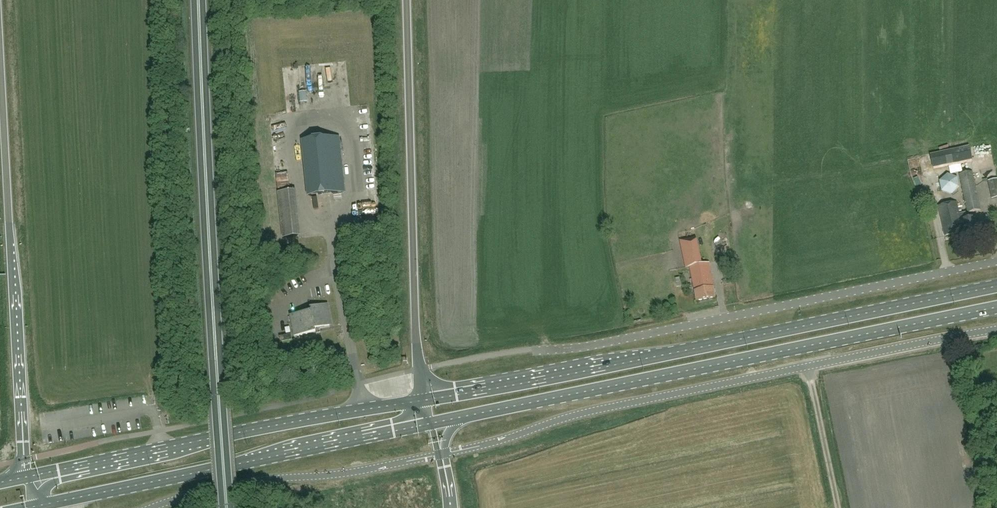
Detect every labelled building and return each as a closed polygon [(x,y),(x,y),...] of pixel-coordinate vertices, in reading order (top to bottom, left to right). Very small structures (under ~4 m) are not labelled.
[(370,131),(369,115),(357,115),(358,131),(370,131)] [(279,153),(287,147),(275,130),(266,137),(279,153)] [(334,138),(304,141),(309,195),(339,192),(334,138)] [(937,155),(938,165),(948,165),(948,155),(937,155)] [(284,159),(273,161),(278,193),(283,192),(289,236),(303,234),(297,189),(288,190),(284,159)] [(972,172),(960,175),(968,213),(981,210),(972,172)] [(939,180),(941,191),(951,195),(959,188),(957,177),(947,174),(939,180)] [(381,200),(367,201),(368,209),(382,208),(381,200)] [(957,202),(938,206),(945,236),(960,233),(960,235),(979,231),(976,217),(967,219),(966,213),(960,214),(957,202)] [(714,247),(734,240),(731,231),(711,238),(714,247)] [(701,265),(696,237),(680,240),(686,268),(690,267),(695,292),(697,301),(715,297),(713,288),(714,288),(709,263),(701,265)] [(312,311),(301,313),(290,316),(295,337),(316,332),(315,328),(318,327),(318,328),(330,326),(326,304),(314,307),(315,311),(312,312),(312,311)] [(334,326),(323,344),(330,347),(340,330),(334,326)]
